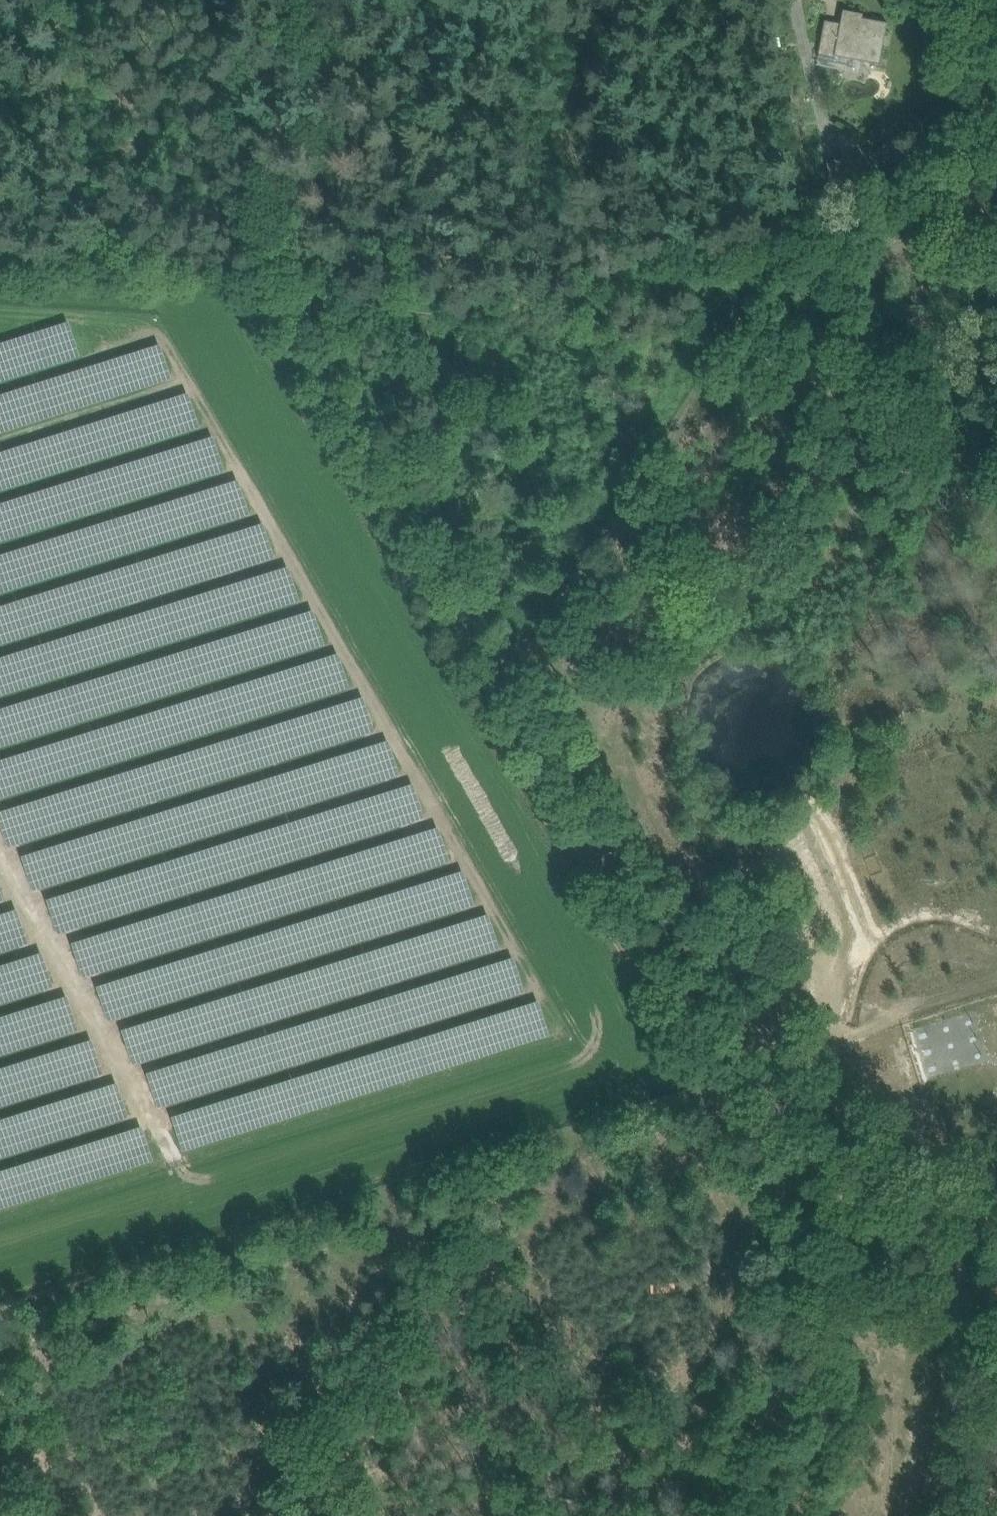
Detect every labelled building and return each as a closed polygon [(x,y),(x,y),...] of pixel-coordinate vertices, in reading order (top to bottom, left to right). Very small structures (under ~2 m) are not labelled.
[(887,22),(862,18),(863,13),(843,10),(840,23),(825,20),(818,54),(835,59),(835,56),(879,66),(887,22)]
